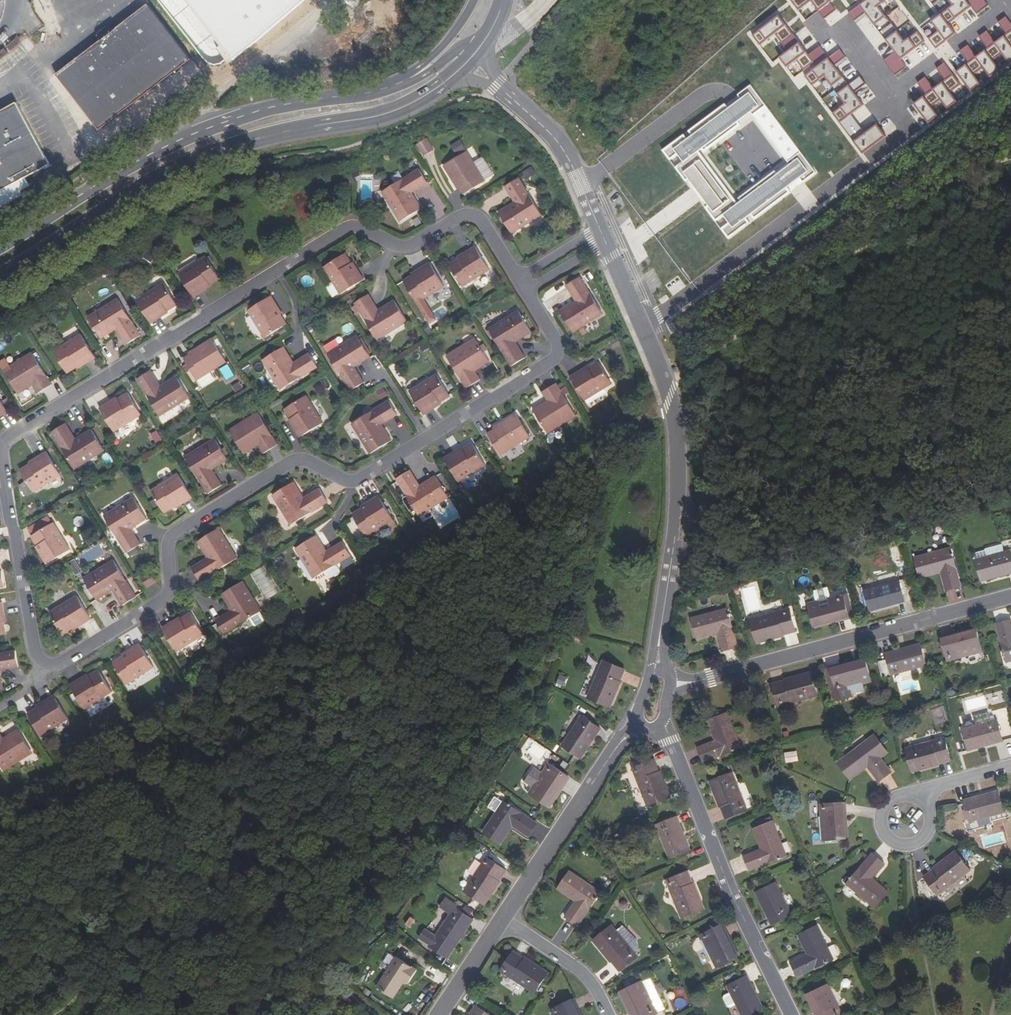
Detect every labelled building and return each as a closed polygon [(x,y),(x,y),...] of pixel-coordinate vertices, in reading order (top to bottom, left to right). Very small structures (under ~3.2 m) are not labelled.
[(148,4),(191,59),(269,0),(145,0),(148,4)] [(833,0),(791,0),(790,0),(798,10),(811,1),(824,19),(836,10),(830,2),(833,0)] [(866,13),(895,52),(884,60),(895,76),(907,67),(901,60),(925,42),(918,32),(905,41),(879,6),(888,0),(866,0),(848,13),(854,21),(866,13)] [(971,7),(977,15),(989,6),(984,0),(949,0),(953,6),(931,22),(938,31),(928,39),(936,49),(956,34),(949,24),(971,7)] [(148,4),(113,31),(101,40),(56,74),(99,130),(191,59),(148,4)] [(804,71),(826,54),(820,46),(809,55),(779,15),(752,35),(760,45),(775,34),(788,51),(779,57),(787,67),(796,60),(804,71)] [(1000,70),(993,61),(1002,54),(1009,63),(1010,62),(1010,23),(1006,17),(998,23),(1007,34),(996,43),(987,31),(979,37),(988,48),(977,57),(968,45),(960,51),(969,63),(956,72),(971,92),(981,84),(974,75),(983,68),(990,78),(1000,70)] [(97,35),(101,40),(113,31),(109,26),(97,35)] [(852,115),(864,105),(855,93),(866,84),(860,76),(849,85),(834,66),(846,57),(840,49),(804,76),(812,86),(825,77),(845,104),(832,113),(863,154),(886,137),(877,124),(865,133),(852,115)] [(948,109),(958,102),(951,92),(961,85),(944,63),(937,69),(945,80),(934,89),(925,77),(917,83),(926,95),(914,104),(929,123),(939,116),(932,106),(941,100),(948,109)] [(724,216),(729,223),(721,229),(729,239),(750,223),(747,218),(751,215),(755,219),(791,192),(788,187),(800,178),(803,182),(816,172),(750,85),(738,95),(741,99),(728,108),(725,104),(688,131),(692,136),(687,139),(684,135),(662,151),(670,161),(678,155),(683,162),(675,168),(686,182),(689,179),(709,205),(705,208),(716,222),(724,216)] [(167,113),(158,99),(111,129),(120,143),(167,113)] [(17,182),(50,165),(16,103),(0,112),(0,191),(17,182)] [(453,151),(464,148),(461,140),(451,143),(453,151)] [(419,144),(409,149),(416,161),(426,156),(419,144)] [(459,157),(436,172),(443,184),(446,183),(452,193),(456,200),(477,187),(459,157)] [(413,214),(404,198),(419,188),(411,174),(374,197),(393,227),(413,214)] [(689,179),(686,182),(705,208),(709,205),(689,179)] [(450,194),(452,193),(446,183),(443,184),(450,194)] [(505,241),(536,222),(513,186),(499,194),(509,210),(493,220),(505,241)] [(458,262),(451,266),(442,272),(455,294),(483,277),(468,254),(457,260),(458,262)] [(177,272),(192,296),(203,289),(202,287),(209,283),(217,277),(204,255),(177,272)] [(352,275),(348,268),(342,257),(320,270),(336,298),(360,283),(354,273),(352,275)] [(413,278),(406,282),(398,288),(411,310),(438,293),(423,269),(412,276),(413,278)] [(574,332),(604,314),(582,277),(568,285),(578,301),(562,311),(574,332)] [(134,298),(149,323),(160,316),(159,314),(166,309),(175,304),(161,282),(134,298)] [(116,297),(87,316),(100,337),(116,327),(126,343),(139,335),(116,297)] [(272,311),(274,310),(267,300),(244,314),(260,341),(282,327),(276,318),(272,311)] [(373,346),(403,328),(390,306),(374,316),(364,300),(350,309),(373,346)] [(437,319),(445,315),(441,308),(434,311),(437,319)] [(515,340),(531,330),(518,309),(489,327),(511,364),(525,356),(515,340)] [(53,349),(66,371),(76,365),(83,361),(84,363),(94,356),(80,333),(53,349)] [(199,352),(188,359),(181,363),(194,384),(224,366),(210,342),(197,350),(199,352)] [(350,373),(366,363),(353,343),(323,360),(346,397),(359,389),(350,373)] [(469,346),(456,354),(459,358),(472,350),(469,346)] [(187,356),(188,359),(199,352),(197,350),(187,356)] [(459,358),(456,354),(441,364),(460,396),(474,387),(469,379),(484,370),(472,350),(459,358)] [(50,383),(31,351),(15,361),(17,364),(4,372),(17,392),(32,383),(37,392),(50,383)] [(275,394),(312,372),(303,358),(288,367),(278,351),(257,364),(275,394)] [(4,372),(17,364),(15,361),(3,368),(4,372)] [(575,380),(573,378),(563,385),(577,409),(604,392),(591,370),(581,376),(575,380)] [(157,419),(187,400),(174,379),(159,389),(149,373),(135,382),(157,419)] [(232,385),(236,392),(243,388),(240,381),(232,385)] [(405,398),(419,421),(431,414),(430,413),(436,409),(445,403),(432,381),(405,398)] [(542,408),(527,417),(540,437),(552,430),(554,434),(570,424),(550,392),(537,400),(542,408)] [(110,405),(109,403),(98,410),(113,434),(140,417),(126,395),(117,401),(110,405)] [(302,400),(280,413),(286,422),(290,429),(288,430),(295,441),(319,427),(302,400)] [(367,461),(388,448),(378,432),(394,422),(385,408),(348,431),(367,461)] [(275,449),(255,417),(240,426),(242,430),(229,438),(241,458),(256,449),(261,458),(275,449)] [(498,431),(488,437),(481,441),(494,462),(524,444),(510,421),(497,429),(498,431)] [(74,469),(104,451),(91,430),(76,440),(66,425),(52,433),(74,469)] [(227,434),(229,438),(242,430),(240,426),(227,434)] [(487,435),(488,437),(498,431),(497,429),(487,435)] [(156,443),(162,439),(158,430),(151,433),(156,443)] [(554,434),(552,430),(540,437),(542,441),(554,434)] [(210,473),(226,463),(213,442),(183,460),(206,497),(220,488),(210,473)] [(450,459),(449,457),(438,464),(453,488),(480,472),(466,449),(457,455),(450,459)] [(36,461),(30,465),(21,471),(34,493),(62,476),(47,452),(35,460),(36,461)] [(104,462),(111,463),(112,455),(104,454),(104,462)] [(414,522),(444,504),(430,482),(415,492),(405,476),(391,484),(414,522)] [(149,493),(163,516),(172,510),(179,505),(180,507),(191,500),(177,477),(149,493)] [(26,481),(19,484),(25,496),(32,493),(26,481)] [(292,486),(271,499),(289,529),(324,508),(315,494),(302,502),(292,486)] [(130,491),(100,509),(103,515),(134,497),(130,491)] [(131,530),(147,520),(133,499),(104,517),(127,554),(141,546),(131,530)] [(365,509),(358,513),(349,519),(362,540),(389,524),(375,500),(364,506),(365,509)] [(43,554),(41,555),(48,566),(71,551),(55,523),(32,537),(38,546),(43,554)] [(199,584),(236,561),(218,532),(196,545),(206,561),(190,571),(199,584)] [(340,535),(329,539),(331,545),(342,541),(340,535)] [(311,582),(347,560),(339,546),(324,555),(315,539),(293,552),(311,582)] [(898,545),(889,547),(891,561),(900,559),(898,545)] [(960,586),(950,548),(913,557),(919,577),(941,571),(946,590),(960,586)] [(85,564),(95,558),(90,550),(80,556),(85,564)] [(1010,551),(975,560),(981,581),(1010,573),(1010,554),(1010,551)] [(76,558),(69,561),(75,575),(82,572),(76,558)] [(123,607),(137,599),(114,562),(85,580),(97,601),(114,591),(123,607)] [(149,589),(158,584),(153,576),(144,581),(149,589)] [(905,601),(899,579),(864,590),(870,611),(905,601)] [(223,637),(260,615),(241,585),(220,598),(230,614),(214,623),(223,637)] [(945,591),(948,604),(964,600),(961,587),(945,591)] [(807,603),(812,623),(835,617),(835,619),(848,616),(847,611),(852,610),(847,592),(807,603)] [(51,613),(64,635),(73,630),(80,625),(81,627),(93,620),(78,596),(51,613)] [(6,616),(4,604),(0,605),(0,638),(8,636),(6,625),(5,617),(6,616)] [(737,646),(727,607),(690,618),(696,637),(717,631),(722,650),(737,646)] [(795,630),(789,608),(750,619),(756,641),(795,630)] [(854,617),(852,610),(847,611),(848,616),(835,619),(835,617),(812,623),(814,628),(854,617)] [(173,625),(172,623),(160,630),(175,654),(203,637),(189,616),(180,621),(173,625)] [(1010,619),(995,624),(1007,662),(1010,661),(1010,621),(1010,619)] [(954,635),(955,638),(977,632),(976,629),(954,635)] [(954,635),(941,639),(948,661),(982,651),(977,632),(955,638),(954,635)] [(131,654),(124,658),(115,663),(128,685),(155,668),(140,645),(130,652),(131,654)] [(926,666),(920,645),(885,654),(891,675),(926,666)] [(5,690),(2,672),(20,669),(17,652),(0,655),(0,691),(5,690)] [(829,667),(830,669),(843,666),(843,668),(866,662),(864,657),(829,667)] [(624,668),(603,659),(587,697),(608,705),(624,668)] [(843,666),(830,669),(831,673),(826,675),(834,703),(851,698),(849,688),(871,682),(866,662),(843,668),(843,666)] [(83,680),(82,679),(71,686),(86,709),(113,692),(99,670),(90,676),(83,680)] [(559,674),(556,685),(564,687),(568,677),(559,674)] [(818,696),(811,674),(772,685),(778,706),(818,696)] [(69,719),(55,695),(44,702),(45,704),(38,708),(29,714),(43,736),(69,719)] [(708,720),(716,741),(698,748),(703,762),(741,747),(726,713),(708,720)] [(600,727),(582,715),(561,746),(579,758),(600,727)] [(1002,739),(997,719),(961,728),(967,749),(1002,739)] [(5,771),(21,761),(19,758),(32,750),(20,729),(4,739),(0,732),(0,762),(5,771)] [(951,760),(945,737),(906,748),(912,770),(951,760)] [(888,773),(864,741),(834,764),(847,781),(865,767),(876,782),(888,773)] [(34,753),(32,750),(19,758),(21,761),(34,753)] [(785,752),(786,763),(799,761),(797,750),(785,752)] [(668,797),(653,759),(631,768),(647,805),(668,797)] [(535,780),(545,767),(543,766),(536,761),(527,775),(535,780)] [(527,793),(544,805),(557,785),(559,787),(567,776),(547,763),(545,766),(545,767),(535,780),(527,793)] [(747,810),(732,772),(710,781),(725,818),(747,810)] [(546,806),(559,787),(557,785),(544,805),(546,806)] [(1003,812),(997,791),(963,801),(969,822),(1003,812)] [(843,801),(820,803),(823,839),(843,838),(841,815),(844,815),(843,801)] [(535,824),(502,802),(481,832),(498,844),(511,825),(527,836),(535,824)] [(758,850),(740,857),(746,871),(783,855),(766,815),(755,820),(757,825),(753,827),(748,829),(758,850)] [(689,850),(676,816),(655,824),(669,858),(689,850)] [(970,869),(956,851),(924,876),(939,894),(970,869)] [(882,866),(871,854),(842,882),(868,909),(883,895),(868,879),(882,866)] [(505,870),(485,857),(463,891),(482,903),(505,870)] [(555,888),(574,900),(563,916),(576,924),(598,891),(567,871),(555,888)] [(702,909),(687,872),(666,880),(681,918),(702,909)] [(922,877),(915,883),(930,901),(937,895),(922,877)] [(794,914),(778,882),(758,891),(774,924),(794,914)] [(440,927),(430,921),(424,929),(435,936),(434,937),(452,949),(472,919),(454,907),(456,904),(447,899),(442,907),(450,912),(440,927)] [(418,913),(414,910),(410,916),(414,919),(418,913)] [(720,924),(698,934),(714,967),(733,958),(722,937),(725,936),(720,924)] [(636,955),(609,925),(592,940),(618,970),(636,955)] [(798,935),(807,955),(790,963),(796,977),(833,959),(816,926),(798,935)] [(725,936),(722,937),(733,958),(735,957),(725,936)] [(546,974),(512,951),(499,971),(533,993),(546,974)] [(376,985),(392,995),(403,977),(407,980),(416,968),(396,955),(384,972),(376,985)] [(739,1014),(747,1014),(761,1009),(745,976),(725,986),(739,1014)] [(623,990),(633,1011),(630,1012),(632,1014),(654,1014),(657,1014),(640,981),(623,990)] [(809,994),(819,1014),(817,1014),(842,1014),(827,985),(809,994)] [(620,991),(630,1012),(633,1011),(623,990),(620,991)] [(816,1014),(817,1014),(819,1014),(809,994),(806,995),(816,1014)] [(549,1010),(552,1014),(574,1014),(573,1013),(576,1012),(569,999),(549,1010)] [(476,1005),(470,1014),(491,1014),(476,1005)] [(317,1014),(328,1014),(331,1012),(325,1006),(317,1014)]
